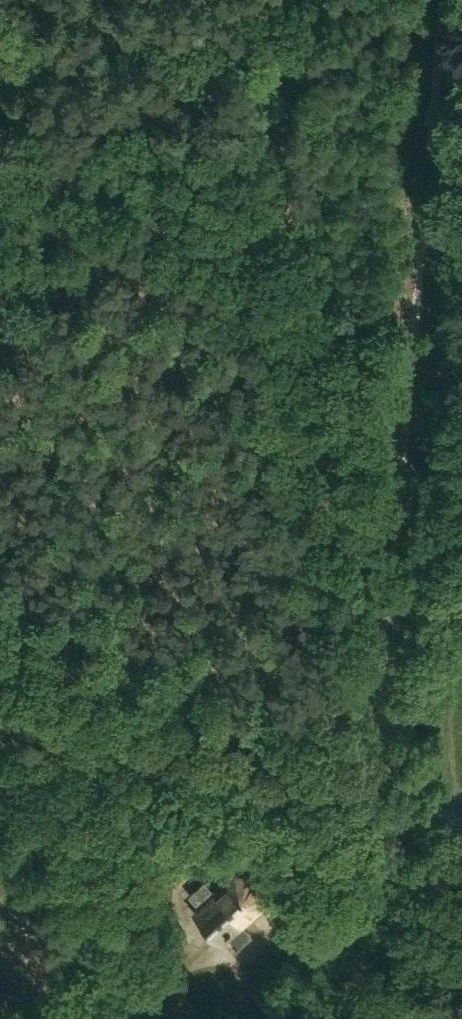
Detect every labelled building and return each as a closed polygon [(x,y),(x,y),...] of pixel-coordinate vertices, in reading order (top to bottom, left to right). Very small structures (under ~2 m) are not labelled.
[(238,875),(215,894),(205,883),(190,896),(200,907),(194,912),(217,939),(224,933),(237,948),(251,935),(242,925),(264,906),(265,895),(248,875),(238,875)] [(172,983),(167,1006),(182,1009),(187,987),(172,983)]
